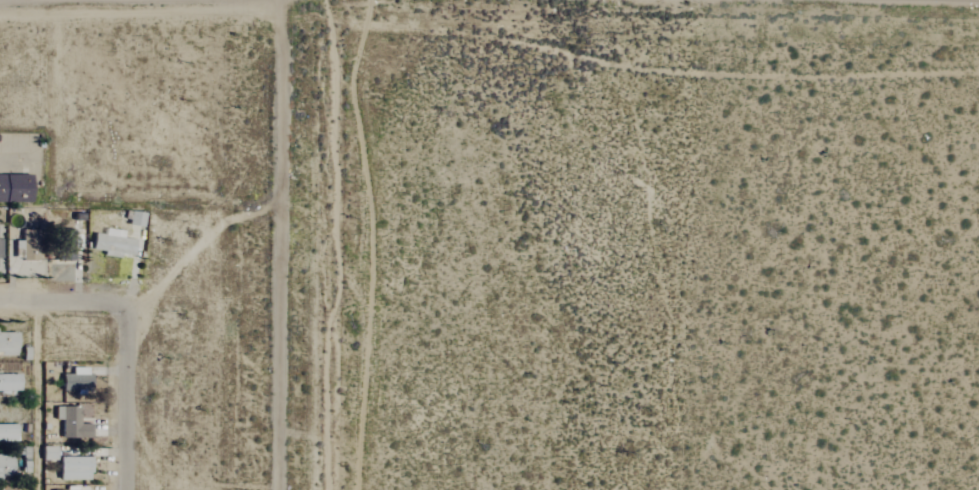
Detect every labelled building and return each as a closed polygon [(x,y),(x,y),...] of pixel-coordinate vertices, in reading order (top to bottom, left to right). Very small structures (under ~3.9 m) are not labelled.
[(142,213),(128,212),(127,225),(141,226),(142,213)] [(58,261),(72,260),(72,229),(57,230),(58,261)] [(90,250),(102,251),(102,254),(131,257),(133,239),(121,238),(121,231),(103,229),(102,234),(92,233),(90,250)] [(21,261),(36,260),(35,230),(20,230),(21,261)] [(0,333),(0,356),(16,356),(16,333),(0,333)] [(61,374),(60,390),(87,390),(88,368),(71,368),(71,375),(61,374)] [(0,375),(0,392),(19,392),(18,374),(0,375)] [(77,407),(54,408),(54,421),(59,421),(60,439),(90,438),(90,424),(78,425),(77,407)] [(0,425),(0,441),(16,441),(15,424),(0,425)] [(12,478),(12,455),(0,455),(0,478),(12,478)] [(58,457),(57,479),(89,480),(89,458),(58,457)]
